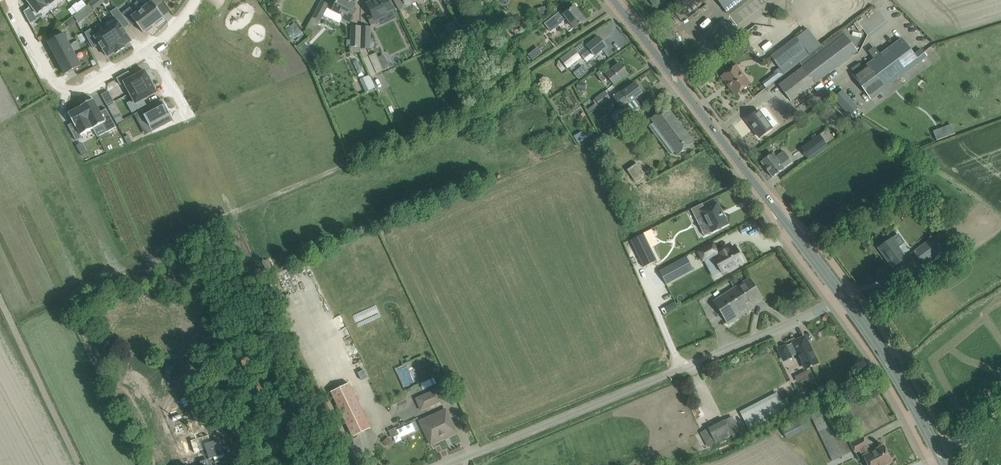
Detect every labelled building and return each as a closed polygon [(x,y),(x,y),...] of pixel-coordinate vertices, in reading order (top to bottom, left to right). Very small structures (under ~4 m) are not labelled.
[(31,6),(24,12),(31,25),(51,10),(43,0),(27,0),(31,6)] [(51,10),(64,0),(43,0),(51,10)] [(94,0),(90,4),(94,10),(99,6),(94,0)] [(143,8),(155,24),(156,23),(157,24),(163,20),(162,18),(164,17),(156,7),(163,2),(161,0),(145,0),(148,4),(143,8)] [(346,17),(344,20),(350,23),(355,13),(352,11),(356,3),(349,0),(337,0),(335,5),(332,11),(346,17)] [(367,4),(372,15),(368,17),(371,24),(378,21),(388,17),(386,13),(393,10),(390,4),(389,0),(375,0),(367,4)] [(417,0),(394,0),(400,11),(417,2),(417,0)] [(727,11),(742,0),(718,0),(727,11)] [(307,29),(312,36),(320,21),(329,5),(322,1),(307,29)] [(137,2),(122,14),(129,24),(131,26),(136,22),(144,32),(146,30),(147,32),(153,27),(152,26),(155,24),(143,8),(142,9),(137,2)] [(77,3),(72,6),(77,13),(82,9),(77,3)] [(555,15),(544,24),(551,32),(562,23),(561,23),(567,18),(575,28),(585,20),(575,6),(564,14),(561,10),(555,15)] [(117,22),(107,29),(121,50),(126,47),(125,46),(131,41),(127,34),(126,32),(125,32),(124,30),(125,30),(124,28),(129,24),(122,14),(117,8),(110,13),(117,22)] [(79,12),(74,16),(79,23),(85,19),(79,12)] [(72,18),(68,21),(72,27),(76,23),(72,18)] [(445,26),(451,39),(461,34),(454,21),(445,26)] [(468,31),(470,34),(474,32),(468,21),(460,26),(464,34),(468,31)] [(293,23),(284,30),(290,39),(300,32),(293,23)] [(352,26),(351,46),(360,47),(361,27),(352,26)] [(360,47),(360,48),(371,48),(371,27),(361,27),(360,47)] [(90,30),(84,33),(92,48),(100,44),(108,56),(115,52),(116,53),(121,50),(107,29),(94,37),(90,30)] [(450,39),(446,31),(438,35),(443,43),(450,39)] [(63,32),(47,40),(53,52),(69,44),(63,32)] [(779,85),(792,101),(858,51),(845,35),(779,85)] [(587,46),(588,47),(580,53),(584,58),(592,52),(595,56),(606,47),(598,37),(591,43),(587,46)] [(806,50),(802,45),(796,37),(771,57),(781,69),(806,50)] [(853,74),(872,99),(927,56),(922,49),(914,55),(901,38),(880,54),(874,47),(869,51),(874,58),(853,74)] [(69,44),(53,52),(60,64),(75,55),(69,44)] [(537,48),(528,54),(531,59),(541,53),(537,48)] [(560,59),(568,68),(581,57),(574,48),(560,59)] [(376,75),(366,53),(361,56),(370,75),(371,75),(372,77),(376,75)] [(75,55),(60,64),(66,75),(82,67),(75,55)] [(387,62),(381,64),(384,70),(391,66),(389,61),(387,62)] [(605,72),(602,69),(596,73),(599,77),(603,82),(609,78),(614,85),(628,74),(619,63),(607,74),(605,72)] [(746,77),(742,73),(736,65),(723,76),(731,87),(730,87),(736,95),(749,84),(745,78),(746,77)] [(129,71),(117,78),(120,84),(124,82),(130,93),(124,96),(124,97),(153,81),(149,74),(148,75),(145,70),(132,77),(129,71)] [(370,75),(360,80),(366,92),(375,88),(370,75)] [(153,81),(124,97),(130,93),(134,100),(127,103),(132,113),(147,105),(144,99),(157,92),(155,88),(156,87),(153,81)] [(613,97),(619,106),(629,99),(631,102),(642,93),(641,92),(642,91),(639,87),(638,88),(635,83),(629,87),(628,86),(613,97)] [(834,98),(851,116),(860,108),(843,90),(834,98)] [(109,91),(102,95),(107,105),(115,102),(109,91)] [(595,99),(593,101),(595,104),(586,110),(589,113),(598,107),(597,106),(599,105),(600,105),(610,98),(606,91),(595,99)] [(94,99),(81,105),(82,106),(93,128),(102,123),(106,130),(115,125),(106,108),(100,111),(94,99)] [(163,100),(142,112),(154,133),(175,122),(163,100)] [(634,112),(628,103),(610,116),(616,125),(634,112)] [(73,122),(68,125),(76,140),(82,137),(81,135),(93,128),(82,106),(68,113),(73,122)] [(651,119),(675,151),(678,155),(694,143),(667,107),(651,119)] [(120,113),(113,117),(117,123),(123,120),(120,113)] [(761,113),(749,121),(762,139),(774,131),(761,113)] [(932,130),(935,140),(954,135),(951,124),(932,130)] [(572,134),(562,139),(565,145),(581,137),(578,131),(572,134)] [(802,148),(810,158),(827,146),(819,135),(802,148)] [(761,162),(773,177),(792,162),(783,151),(776,157),(773,153),(761,162)] [(645,174),(638,164),(633,167),(634,170),(632,171),(637,179),(645,174)] [(703,203),(689,210),(690,211),(691,210),(696,221),(704,217),(712,232),(727,224),(717,203),(705,209),(702,204),(703,204),(703,203)] [(655,227),(666,248),(677,243),(672,233),(679,229),(675,223),(668,226),(666,221),(655,227)] [(644,234),(630,240),(644,267),(657,260),(644,234)] [(914,251),(923,264),(942,249),(933,237),(914,251)] [(879,248),(893,266),(906,257),(892,239),(879,248)] [(712,245),(699,253),(703,261),(705,260),(707,263),(714,259),(722,274),(743,262),(734,247),(727,251),(727,250),(721,254),(721,255),(718,257),(716,254),(717,253),(712,245)] [(261,262),(267,271),(273,267),(267,257),(261,262)] [(681,261),(655,276),(662,288),(688,273),(681,261)] [(714,301),(729,324),(753,308),(751,304),(761,297),(750,279),(714,301)] [(675,302),(665,308),(667,312),(677,306),(675,302)] [(784,360),(799,353),(806,369),(810,367),(812,366),(818,363),(805,337),(779,349),(784,360)] [(358,372),(363,383),(371,379),(366,369),(358,372)] [(796,375),(799,381),(808,376),(804,370),(796,375)] [(433,377),(420,383),(422,388),(435,383),(433,377)] [(331,392),(353,437),(371,428),(350,383),(331,392)] [(416,398),(422,410),(443,400),(438,388),(416,398)] [(774,398),(742,414),(742,416),(750,430),(792,408),(787,398),(781,401),(777,403),(775,400),(774,399),(774,398)] [(830,407),(812,415),(829,453),(833,460),(851,452),(830,407)] [(457,432),(447,409),(420,421),(428,437),(431,435),(435,443),(457,432)] [(416,418),(388,430),(393,440),(420,428),(416,418)] [(724,419),(697,432),(704,446),(731,434),(724,419)] [(789,423),(780,427),(781,428),(786,439),(795,435),(789,423)] [(851,443),(855,452),(860,450),(864,456),(863,456),(868,464),(885,464),(892,461),(884,446),(867,454),(864,448),(868,446),(863,437),(851,443)] [(222,445),(221,442),(216,444),(215,442),(206,445),(210,459),(200,462),(201,464),(217,464),(216,463),(224,460),(223,455),(225,455),(222,445)]
